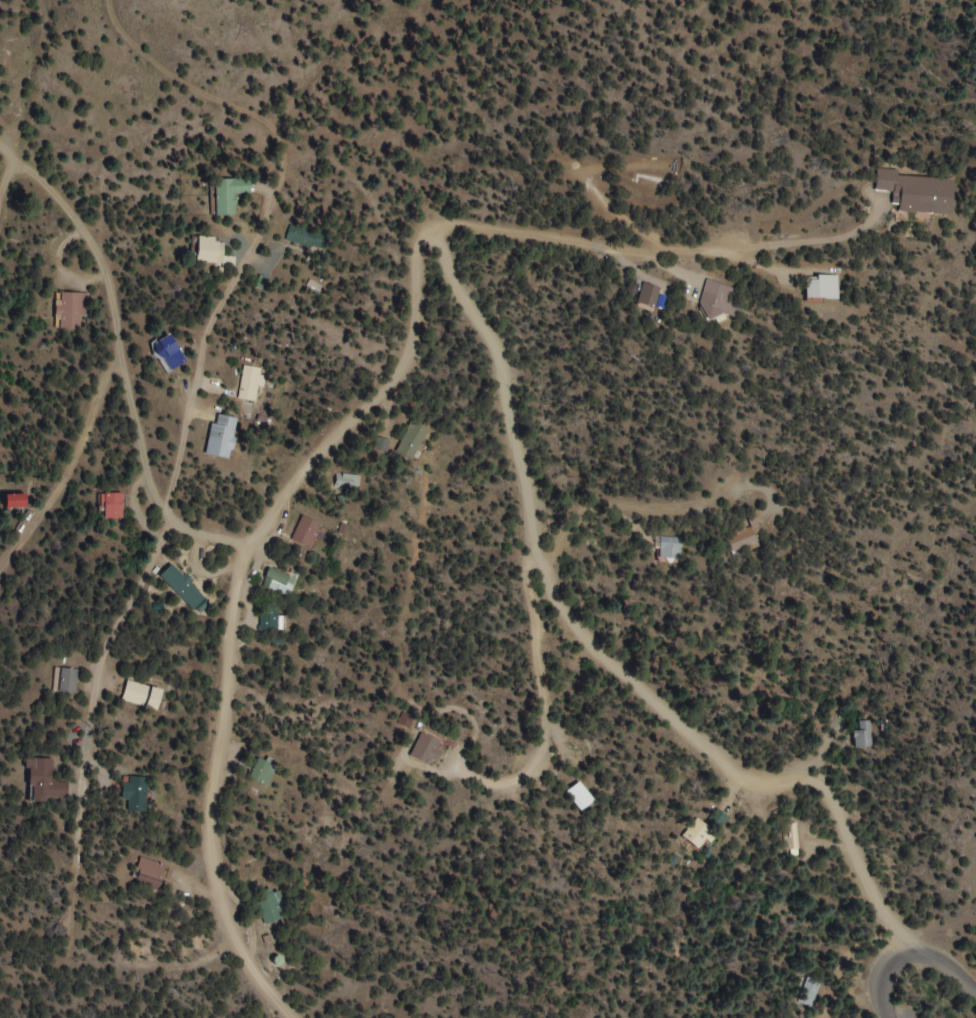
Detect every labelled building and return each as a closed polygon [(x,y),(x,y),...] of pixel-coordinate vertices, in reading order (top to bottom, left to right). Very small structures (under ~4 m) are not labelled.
[(950,215),(952,179),(896,177),(897,171),(875,169),(873,193),(898,194),(897,213),(950,215)] [(215,216),(235,216),(234,195),(249,194),(249,179),(214,180),(215,216)] [(322,236),(290,224),(284,240),(316,252),(322,236)] [(837,300),(837,277),(806,277),(806,300),(837,300)] [(700,311),(735,321),(743,292),(708,282),(700,311)] [(661,289),(644,283),(635,307),(652,313),(661,289)] [(57,332),(80,332),(80,317),(89,317),(89,294),(57,294),(57,332)] [(152,345),(169,373),(186,362),(168,335),(152,345)] [(239,399),(256,403),(262,370),(245,367),(239,399)] [(237,419),(213,415),(205,456),(229,460),(237,419)] [(359,477),(337,474),(335,491),(358,493),(359,477)] [(122,494),(101,494),(101,519),(122,519),(122,494)] [(309,549),(320,525),(302,517),(291,540),(309,549)] [(759,548),(753,528),(725,537),(732,557),(759,548)] [(680,538),(658,537),(658,560),(680,560),(680,538)] [(159,576),(192,611),(205,599),(172,564),(159,576)] [(287,579),(271,571),(268,578),(284,586),(287,579)] [(285,631),(285,617),(277,617),(277,606),(260,606),(259,631),(285,631)] [(77,670),(56,668),(53,692),(75,695),(77,670)] [(121,703),(156,712),(162,691),(126,682),(121,703)] [(855,732),(855,749),(871,749),(871,722),(858,722),(858,732),(855,732)] [(442,744),(420,734),(409,757),(431,767),(442,744)] [(247,779),(264,788),(274,768),(258,759),(247,779)] [(31,801),(67,802),(67,783),(51,783),(51,760),(27,760),(27,787),(31,787),(31,801)] [(593,804),(580,783),(564,792),(578,813),(593,804)] [(689,828),(708,846),(716,836),(697,819),(689,828)] [(779,856),(797,856),(797,824),(779,824),(779,856)] [(690,842),(696,851),(702,848),(696,838),(690,842)] [(133,880),(160,891),(169,868),(141,858),(133,880)] [(821,982),(804,977),(795,1006),(812,1012),(821,982)]
